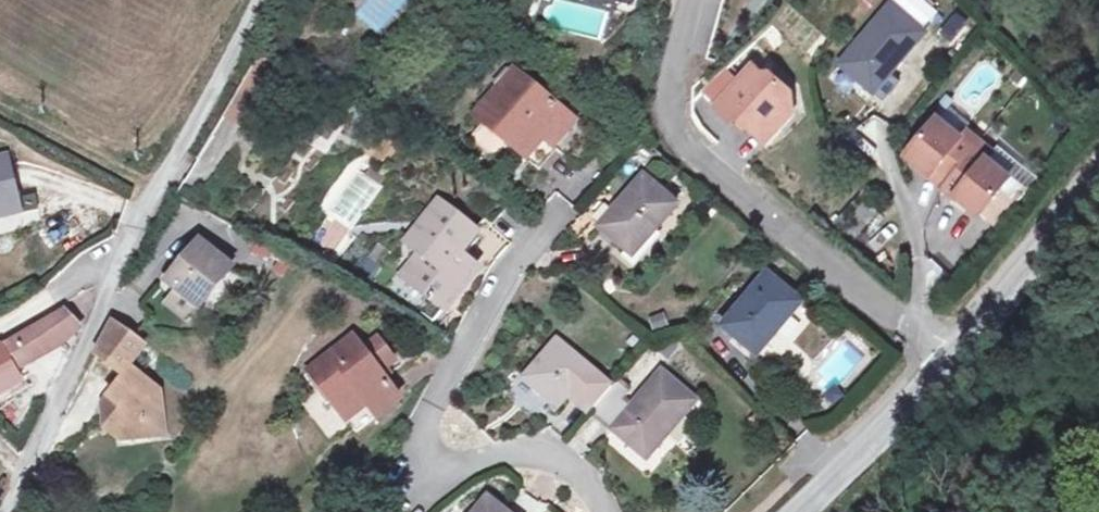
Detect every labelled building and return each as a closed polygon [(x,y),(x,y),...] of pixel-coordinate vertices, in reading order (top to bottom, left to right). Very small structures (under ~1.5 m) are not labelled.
[(892,4),(840,65),(875,94),(927,33),(892,4)] [(753,65),(717,106),(733,120),(737,116),(767,143),(780,129),(776,126),(790,109),(794,106),(793,91),(778,78),(774,83),(753,65)] [(598,143),(513,70),(473,116),(482,124),(505,143),(538,172),(554,153),(575,170),(598,143)] [(790,109),(776,126),(780,129),(794,113),(790,109)] [(963,136),(940,118),(909,156),(933,174),(931,176),(945,188),(984,140),(969,128),(963,136)] [(505,143),(482,124),(472,136),(471,142),(488,157),(495,155),(505,143)] [(984,140),(945,188),(958,198),(959,196),(983,215),(1013,177),(990,158),(996,150),(984,140)] [(9,156),(0,158),(0,219),(23,214),(9,156)] [(386,179),(371,168),(364,177),(379,188),(386,179)] [(632,259),(677,207),(643,177),(598,229),(632,259)] [(474,232),(438,204),(406,245),(417,254),(425,260),(407,283),(443,310),(476,268),(457,253),(474,232)] [(198,242),(166,282),(201,309),(233,269),(198,242)] [(378,243),(368,256),(378,263),(387,250),(378,243)] [(407,283),(425,260),(417,254),(399,276),(407,283)] [(370,274),(378,263),(368,256),(349,283),(369,298),(370,274)] [(801,304),(766,274),(721,328),(755,356),(775,332),(777,333),(801,304)] [(80,329),(64,312),(0,349),(0,396),(22,384),(15,371),(61,345),(80,329)] [(146,347),(113,322),(97,354),(124,375),(108,396),(114,401),(108,409),(104,416),(105,428),(120,426),(122,442),(151,438),(149,422),(164,420),(161,392),(145,394),(143,378),(129,368),(146,347)] [(364,353),(354,340),(311,372),(357,434),(392,453),(407,424),(386,412),(400,401),(379,373),(394,362),(379,342),(364,353)] [(570,395),(590,413),(612,388),(556,341),(523,379),(558,409),(570,395)] [(612,388),(590,413),(646,460),(695,402),(660,372),(630,408),(622,401),(629,392),(617,381),(612,388)] [(108,409),(114,401),(108,396),(102,404),(108,409)] [(164,420),(149,422),(151,438),(166,436),(164,420)] [(487,498),(476,511),(504,511),(487,498)]
